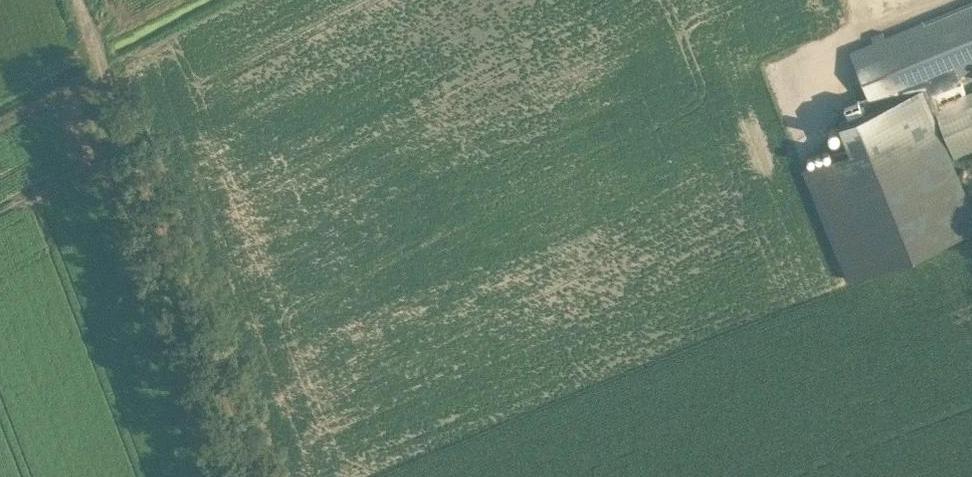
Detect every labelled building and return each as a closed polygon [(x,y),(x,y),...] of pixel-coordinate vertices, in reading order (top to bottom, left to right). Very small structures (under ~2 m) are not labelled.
[(874,106),(838,121),(850,148),(802,167),(847,278),(971,228),(971,207),(935,115),(939,113),(956,155),(971,148),(971,89),(935,104),(928,86),(971,68),(971,1),(852,50),(874,106)]
